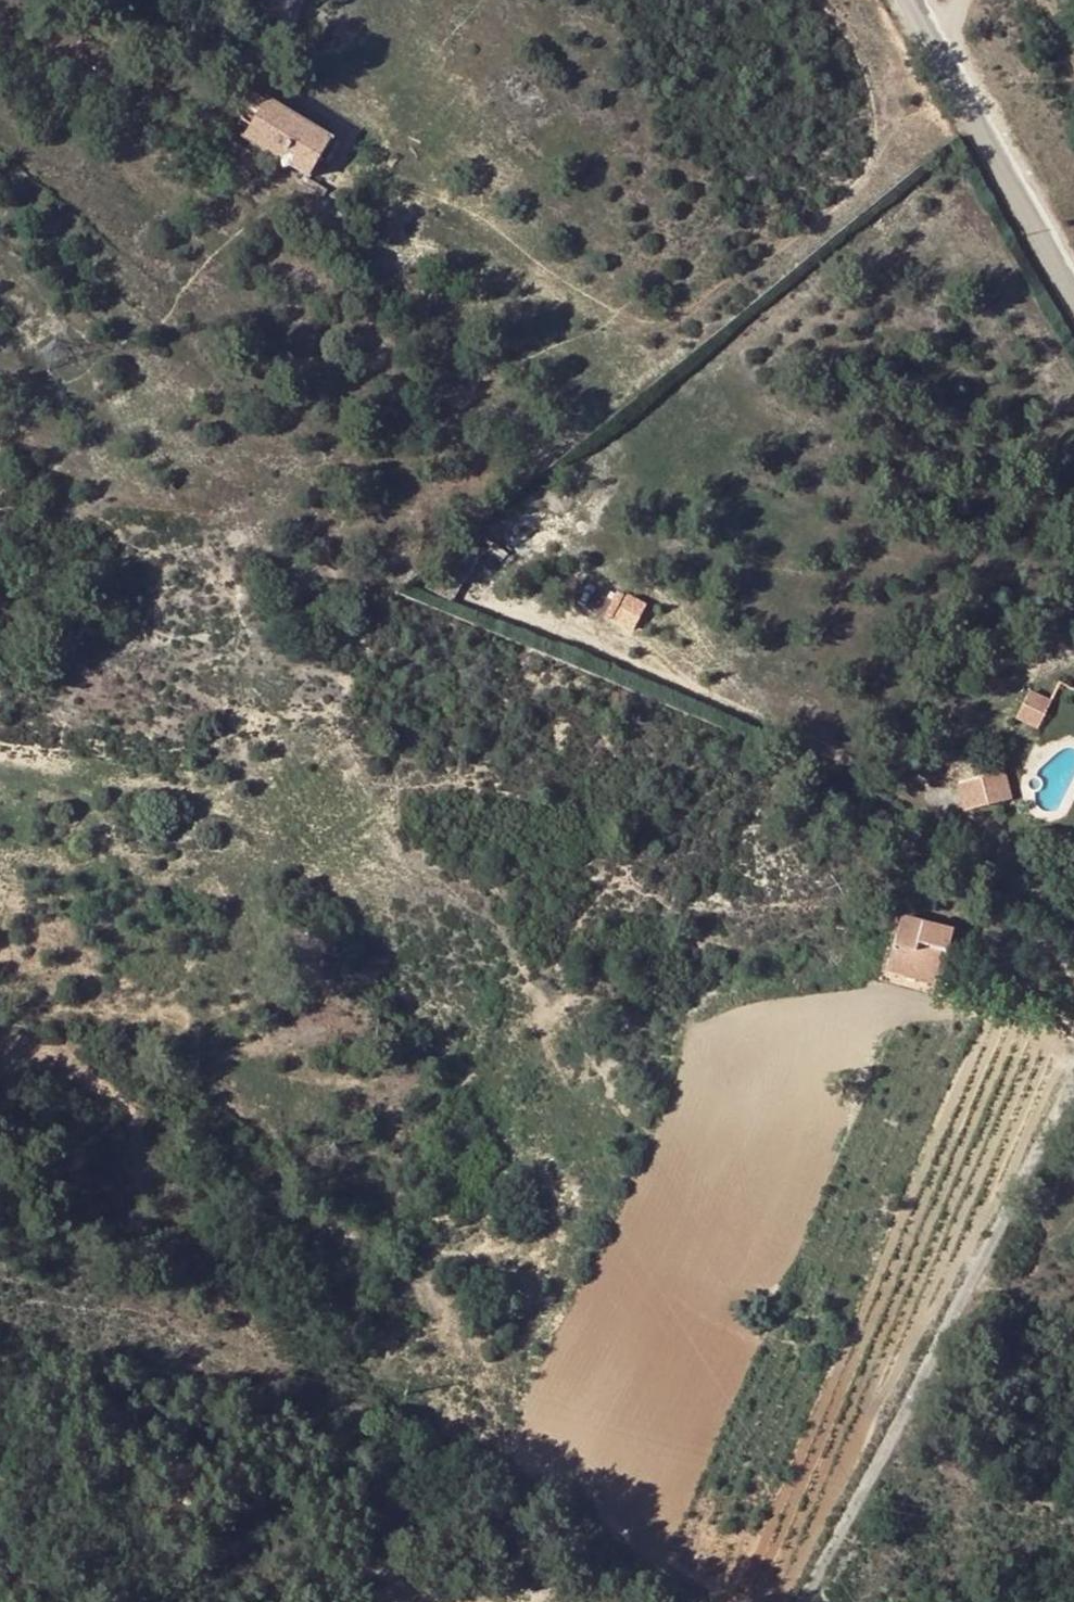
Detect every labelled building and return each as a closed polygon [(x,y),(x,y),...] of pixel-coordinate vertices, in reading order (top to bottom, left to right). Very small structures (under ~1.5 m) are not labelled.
[(318,157),(330,138),(264,98),(275,80),(281,71),(248,50),(231,78),(238,82),(226,101),(254,119),(243,136),(307,174),(318,157)] [(608,620),(635,627),(642,598),(615,591),(608,620)] [(1050,698),(1028,686),(1014,717),(1036,728),(1050,698)] [(1004,771),(956,779),(963,807),(1010,796),(1004,771)] [(926,980),(937,922),(890,913),(879,971),(926,980)]
